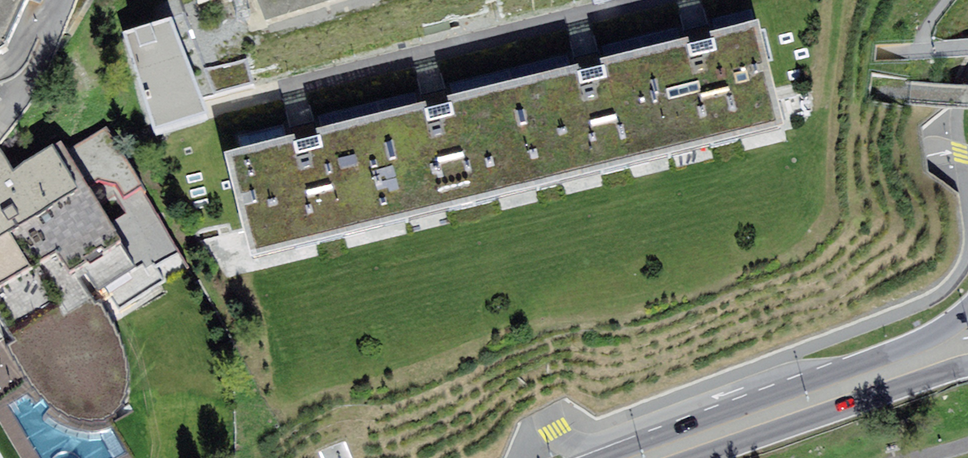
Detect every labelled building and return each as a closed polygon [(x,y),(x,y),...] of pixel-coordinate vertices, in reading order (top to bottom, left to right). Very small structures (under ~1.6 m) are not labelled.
[(5,52),(27,0),(0,0),(0,55),(5,52)] [(198,16),(248,0),(192,0),(198,16)] [(379,0),(254,0),(265,36),(379,0)] [(179,19),(123,36),(156,142),(210,124),(179,19)] [(231,161),(256,264),(788,133),(763,30),(681,50),(559,80),(433,111),(317,140),(231,161)] [(602,46),(606,62),(663,46),(659,31),(602,46)] [(207,73),(216,99),(255,88),(245,61),(207,73)] [(7,399),(29,438),(62,420),(76,427),(89,430),(103,428),(114,422),(122,414),(127,402),(131,390),(132,373),(128,357),(121,340),(112,320),(166,286),(160,278),(185,264),(105,131),(65,155),(61,149),(13,179),(0,155),(0,404),(7,399)]
